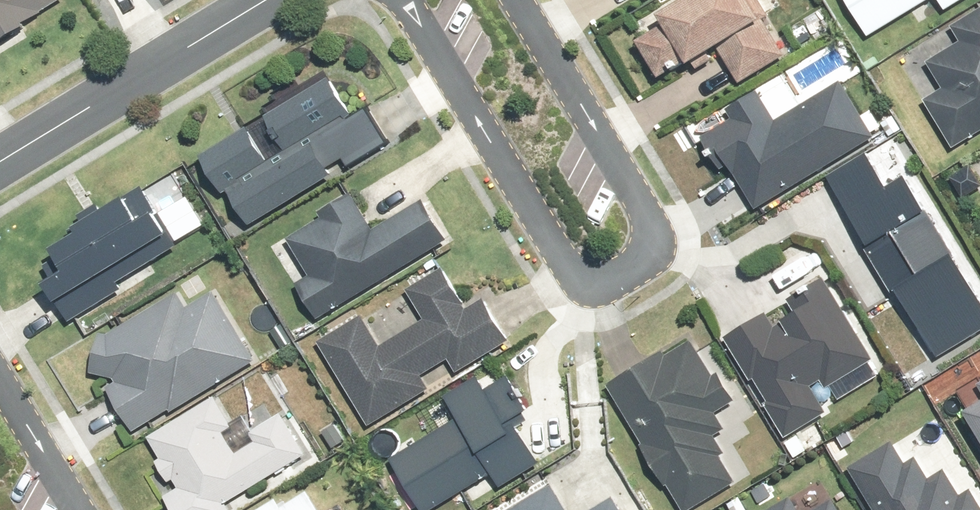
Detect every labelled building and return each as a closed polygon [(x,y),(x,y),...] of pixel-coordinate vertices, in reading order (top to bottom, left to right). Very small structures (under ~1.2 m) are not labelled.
[(40,24),(37,19),(68,0),(0,0),(0,48),(40,24)] [(674,13),(679,22),(646,41),(664,72),(698,53),(707,68),(730,55),(747,83),(793,57),(773,22),(779,19),(767,0),(697,0),(674,13)] [(880,36),(933,0),(855,0),(880,36)] [(955,10),(970,0),(947,0),(955,10)] [(979,135),(979,14),(959,28),(968,41),(934,63),(951,88),(933,100),(963,146),(979,135)] [(247,126),(198,156),(245,233),(334,179),(327,168),(339,161),(346,172),(395,142),(369,100),(347,97),(333,74),(262,117),(282,149),(266,158),(247,126)] [(751,208),(868,141),(836,85),(795,109),(780,83),(725,114),(730,122),(694,143),(708,168),(716,163),(727,182),(733,179),(751,208)] [(827,178),(938,358),(979,332),(979,302),(903,176),(886,187),(866,155),(827,178)] [(126,283),(181,249),(190,243),(172,212),(166,216),(150,190),(89,228),(93,234),(67,250),(80,270),(61,282),(69,296),(65,299),(78,321),(130,288),(126,283)] [(328,316),(456,239),(432,198),(380,229),(359,195),(333,211),(336,217),(296,241),(317,277),(308,282),(328,316)] [(413,289),(430,319),(387,344),(370,315),(325,341),(374,425),(440,387),(433,374),(456,361),(462,373),(517,341),(493,299),(475,310),(450,267),(413,289)] [(888,373),(833,277),(797,298),(807,315),(785,327),(777,312),(734,337),(759,382),(764,380),(777,403),(774,404),(793,436),(833,412),(819,387),(832,379),(844,399),(888,373)] [(116,334),(108,334),(97,373),(119,378),(121,382),(114,386),(142,432),(178,410),(179,413),(263,361),(221,294),(194,310),(183,293),(116,334)] [(265,295),(246,306),(271,348),(290,337),(265,295)] [(616,385),(650,445),(647,447),(671,489),(677,487),(690,509),(696,509),(744,483),(728,456),(731,454),(720,434),(729,429),(720,413),(744,400),(728,371),(719,376),(700,342),(674,356),(672,353),(616,385)] [(442,431),(397,460),(429,509),(434,509),(470,487),(478,499),(504,482),(509,488),(547,464),(519,420),(533,411),(513,379),(493,391),(484,378),(430,413),(442,431)] [(319,466),(287,411),(254,431),(262,444),(242,456),(229,435),(239,429),(221,397),(155,437),(169,459),(163,462),(176,483),(180,481),(186,490),(174,496),(182,509),(245,509),(319,466)] [(352,439),(338,419),(319,433),(334,452),(352,439)] [(855,468),(881,509),(979,509),(979,492),(978,490),(967,496),(951,471),(935,481),(921,459),(911,465),(897,443),(855,468)] [(558,486),(520,509),(573,509),(558,486)] [(317,493),(291,509),(286,499),(268,509),(327,509),(317,493)] [(774,509),(803,509),(796,497),(774,509)] [(619,498),(600,509),(626,509),(619,498)] [(839,502),(825,509),(844,509),(839,502)]
